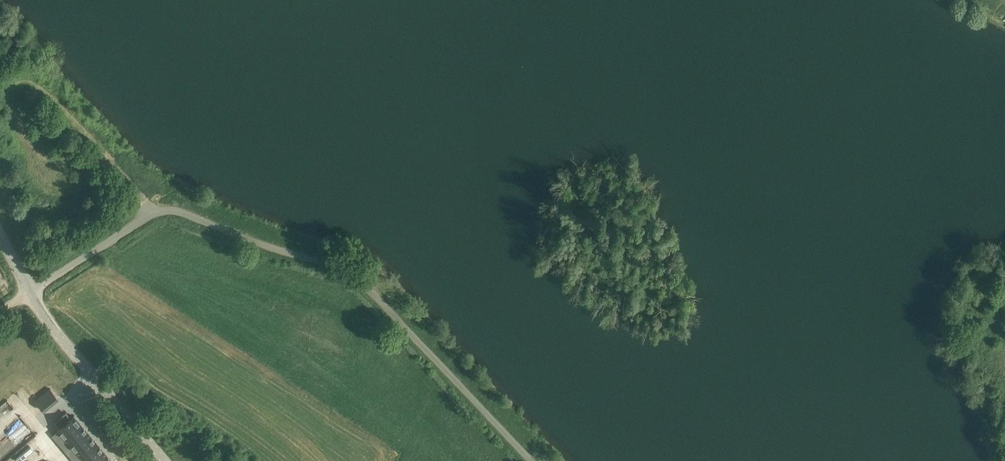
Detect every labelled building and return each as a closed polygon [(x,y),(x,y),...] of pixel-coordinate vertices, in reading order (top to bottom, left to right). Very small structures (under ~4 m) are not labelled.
[(44,410),(60,397),(51,387),(35,400),(44,410)] [(0,407),(0,433),(8,427),(19,442),(33,431),(25,420),(19,425),(15,419),(14,420),(9,414),(15,409),(9,400),(0,407)] [(74,416),(59,428),(86,460),(112,460),(74,416)]
